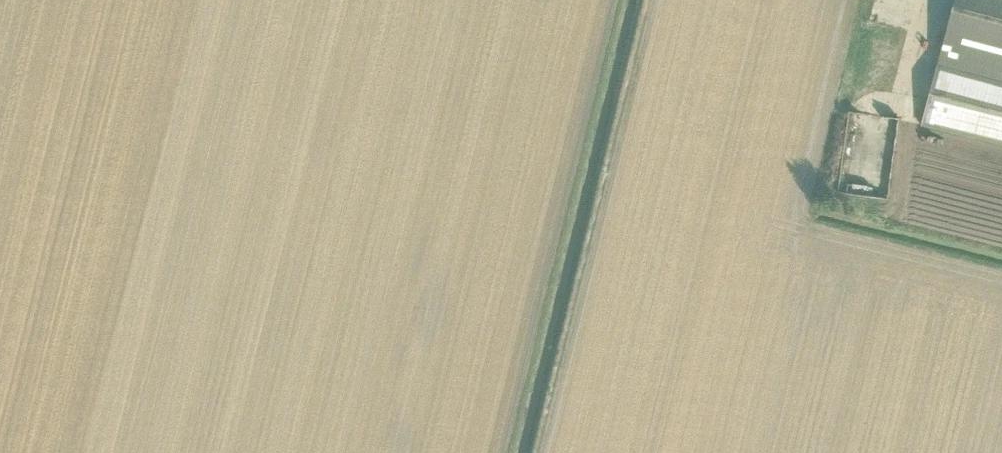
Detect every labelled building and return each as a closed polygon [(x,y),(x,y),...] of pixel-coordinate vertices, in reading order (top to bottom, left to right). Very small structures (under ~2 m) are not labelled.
[(921,125),(1001,145),(1001,0),(954,0),(921,125)]
